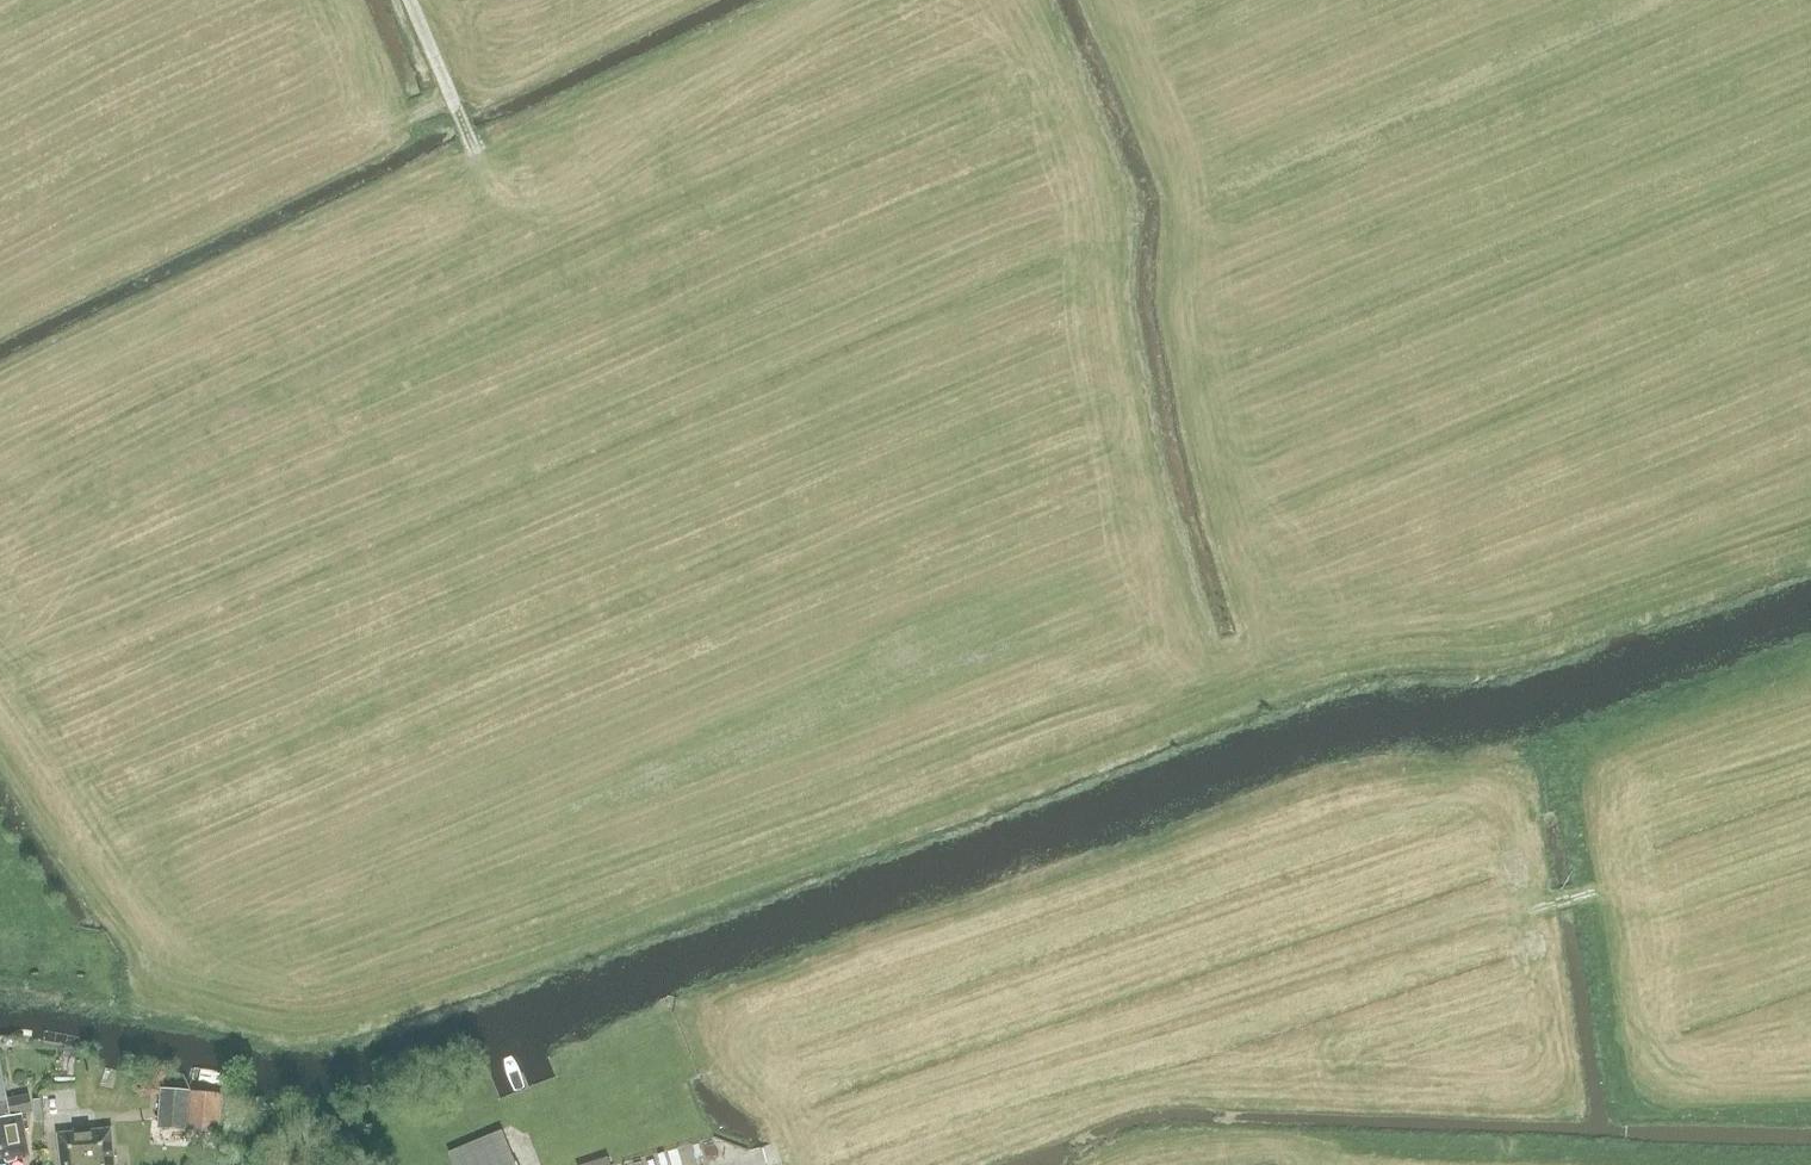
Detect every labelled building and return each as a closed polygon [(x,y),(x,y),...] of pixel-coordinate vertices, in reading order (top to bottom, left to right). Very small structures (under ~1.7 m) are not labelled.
[(12,1117),(8,1099),(0,1057),(0,1119),(12,1117)] [(163,1088),(160,1127),(189,1130),(192,1091),(163,1088)] [(192,1091),(189,1130),(221,1132),(225,1093),(192,1091)] [(12,1117),(21,1115),(32,1113),(28,1095),(8,1099),(12,1117)] [(0,1119),(0,1160),(29,1154),(21,1115),(12,1117),(0,1119)] [(111,1130),(59,1135),(62,1164),(114,1164),(111,1130)] [(510,1149),(503,1131),(450,1152),(455,1164),(519,1164),(518,1163),(516,1164),(510,1149)]
